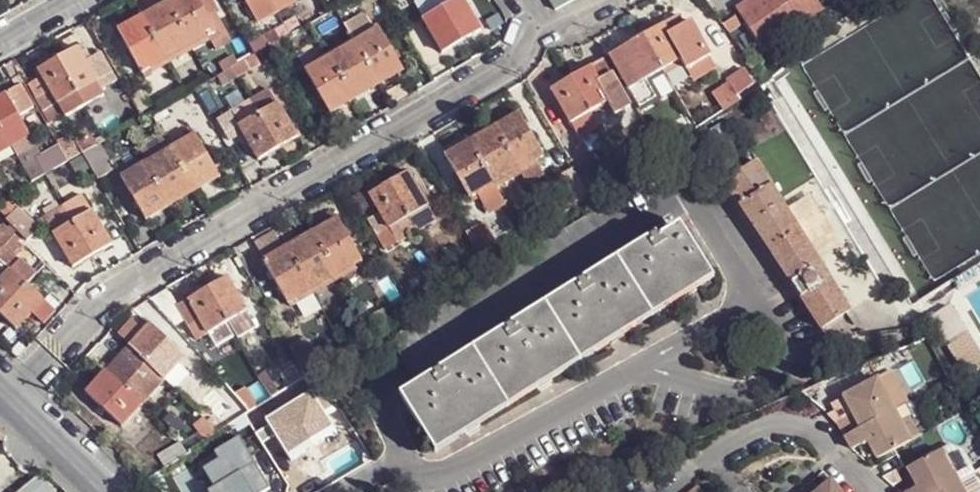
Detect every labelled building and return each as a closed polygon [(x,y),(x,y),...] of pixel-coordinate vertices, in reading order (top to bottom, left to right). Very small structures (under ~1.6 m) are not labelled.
[(141,73),(150,68),(151,71),(211,38),(210,35),(217,32),(213,26),(199,0),(173,0),(118,31),(141,73)] [(213,26),(219,23),(215,16),(219,14),(211,0),(199,0),(213,26)] [(255,16),(272,6),(276,15),(297,3),(295,0),(245,0),(255,16)] [(455,0),(425,0),(415,6),(422,19),(455,0)] [(422,19),(443,54),(461,43),(481,31),(462,0),(455,0),(422,19)] [(737,8),(761,46),(791,27),(794,30),(823,11),(816,0),(750,0),(737,8)] [(272,6),(255,16),(259,25),(276,15),(272,6)] [(723,23),(728,31),(742,24),(736,13),(723,23)] [(371,34),(377,31),(367,14),(347,24),(355,38),(369,30),(371,34)] [(711,57),(688,20),(680,24),(676,16),(662,23),(682,58),(679,60),(684,67),(686,70),(711,57)] [(283,27),(284,28),(288,35),(299,28),(295,21),(283,27)] [(150,68),(141,73),(148,88),(157,82),(156,80),(214,49),(217,55),(232,47),(219,23),(213,26),(217,32),(210,35),(211,38),(151,71),(150,68)] [(622,45),(642,79),(679,60),(682,58),(662,23),(622,45)] [(275,33),(281,42),(289,38),(288,35),(284,28),(275,33)] [(403,71),(380,29),(377,31),(371,34),(369,30),(355,38),(311,63),(313,67),(305,71),(329,114),(403,71)] [(64,118),(103,96),(100,90),(117,81),(102,52),(92,58),(77,32),(59,43),(66,55),(38,70),(41,78),(30,85),(51,123),(63,116),(64,118)] [(269,49),(281,42),(275,33),(263,39),(269,49)] [(281,42),(269,49),(273,56),(285,50),(281,42)] [(461,43),(443,54),(447,61),(465,50),(461,43)] [(642,79),(622,45),(607,54),(642,116),(658,106),(656,103),(642,79)] [(223,74),(220,76),(225,85),(250,71),(246,61),(237,66),(233,57),(218,65),(223,74)] [(711,57),(686,70),(693,83),(717,70),(711,57)] [(601,88),(614,79),(602,59),(588,67),(601,88)] [(642,79),(656,103),(661,101),(652,85),(684,67),(679,60),(642,79)] [(551,88),(571,122),(584,115),(606,102),(609,101),(601,88),(588,67),(551,88)] [(739,68),(722,80),(726,85),(733,96),(735,95),(750,84),(739,68)] [(211,82),(205,84),(209,91),(220,85),(216,78),(211,82)] [(614,79),(601,88),(609,101),(606,102),(614,115),(630,107),(614,79)] [(22,85),(7,94),(20,116),(35,107),(22,85)] [(735,95),(733,96),(726,85),(710,96),(721,113),(739,102),(735,95)] [(277,103),(270,89),(231,112),(237,124),(277,103)] [(11,146),(18,158),(37,147),(20,116),(7,94),(0,98),(0,152),(11,146)] [(297,138),(277,103),(237,124),(258,160),(297,138)] [(590,112),(571,122),(580,139),(599,128),(590,112)] [(445,156),(469,198),(475,195),(477,194),(479,196),(493,188),(517,174),(535,165),(537,163),(536,160),(541,157),(518,114),(445,156)] [(62,148),(69,161),(77,156),(83,153),(99,180),(117,169),(88,123),(58,140),(62,148)] [(706,126),(694,134),(699,142),(711,134),(706,126)] [(220,175),(196,133),(188,139),(186,136),(127,169),(129,173),(121,177),(145,219),(220,175)] [(31,182),(69,161),(62,148),(24,169),(31,182)] [(69,161),(78,177),(86,172),(77,156),(69,161)] [(733,163),(741,174),(751,168),(744,157),(733,163)] [(725,184),(741,174),(733,163),(719,172),(725,184)] [(535,165),(517,174),(525,187),(542,177),(535,165)] [(741,174),(725,184),(817,332),(848,313),(757,165),(751,168),(741,174)] [(379,233),(389,228),(396,242),(414,232),(407,218),(425,208),(426,207),(407,173),(369,194),(380,213),(367,220),(375,235),(379,233)] [(477,194),(475,195),(485,215),(503,206),(493,188),(479,196),(477,194)] [(44,216),(73,267),(110,245),(81,195),(44,216)] [(575,207),(572,200),(571,198),(560,204),(565,213),(575,207)] [(565,213),(560,204),(559,202),(547,209),(554,220),(565,213)] [(20,206),(7,219),(29,241),(40,228),(20,206)] [(425,208),(407,218),(414,232),(432,222),(425,208)] [(264,262),(288,305),(295,300),(297,303),(356,269),(353,266),(361,261),(337,219),(264,262)] [(467,232),(481,258),(499,248),(485,222),(467,232)] [(671,232),(677,229),(673,223),(667,226),(671,232)] [(9,266),(20,254),(28,246),(5,224),(0,229),(0,258),(9,266)] [(685,241),(691,237),(683,224),(677,229),(685,241)] [(396,242),(389,228),(379,233),(387,247),(396,242)] [(656,235),(618,261),(621,264),(548,308),(475,355),(403,400),(432,448),(464,429),(467,434),(468,437),(481,428),(481,426),(478,421),(535,384),(539,390),(540,393),(554,383),(552,380),(549,376),(607,339),(611,345),(612,347),(627,338),(626,336),(621,330),(680,295),(683,300),(685,303),(699,293),(697,291),(694,285),(713,273),(691,237),(685,241),(677,229),(671,232),(659,239),(656,235)] [(28,246),(20,254),(26,260),(34,251),(28,246)] [(9,271),(25,285),(37,271),(22,257),(9,271)] [(618,261),(545,306),(548,308),(621,264),(618,261)] [(954,282),(966,300),(979,292),(979,266),(954,282)] [(16,331),(43,301),(25,285),(9,271),(0,282),(0,318),(16,331)] [(694,285),(697,291),(717,279),(713,273),(694,285)] [(226,278),(189,299),(201,321),(216,346),(253,325),(226,278)] [(683,300),(680,295),(621,330),(626,336),(683,300)] [(189,299),(177,306),(189,328),(201,321),(189,299)] [(406,299),(396,305),(403,316),(413,310),(406,299)] [(545,306),(474,351),(475,355),(548,308),(545,306)] [(352,313),(336,323),(341,331),(357,322),(352,313)] [(144,330),(152,321),(149,318),(141,326),(144,330)] [(124,426),(166,381),(181,366),(189,357),(152,321),(144,330),(131,344),(86,393),(124,426)] [(136,322),(123,336),(131,344),(144,330),(136,322)] [(611,345),(607,339),(549,376),(552,380),(611,345)] [(474,351),(419,385),(400,396),(403,400),(475,355),(474,351)] [(181,366),(166,381),(176,390),(191,375),(181,366)] [(261,375),(276,396),(281,393),(266,371),(261,375)] [(894,394),(883,374),(874,379),(884,400),(894,394)] [(839,408),(845,419),(835,425),(848,451),(854,448),(858,446),(863,456),(869,453),(873,461),(908,442),(896,421),(891,412),(884,400),(874,379),(841,396),(845,405),(839,408)] [(258,381),(239,395),(247,407),(267,393),(258,381)] [(539,390),(535,384),(478,421),(481,426),(539,390)] [(226,428),(247,415),(231,398),(227,393),(220,386),(203,401),(226,428)] [(273,398),(262,405),(267,412),(278,405),(273,398)] [(891,412),(896,421),(906,416),(908,415),(903,406),(891,412)] [(294,432),(318,469),(347,454),(343,447),(334,432),(324,414),(294,432)] [(917,438),(906,416),(896,421),(908,442),(917,438)] [(467,434),(464,429),(432,448),(437,454),(467,434)] [(271,454),(259,435),(247,442),(259,461),(271,454)] [(157,468),(181,455),(174,444),(151,456),(157,468)] [(908,491),(907,491),(958,491),(937,453),(904,471),(908,479),(903,482),(908,491)]
